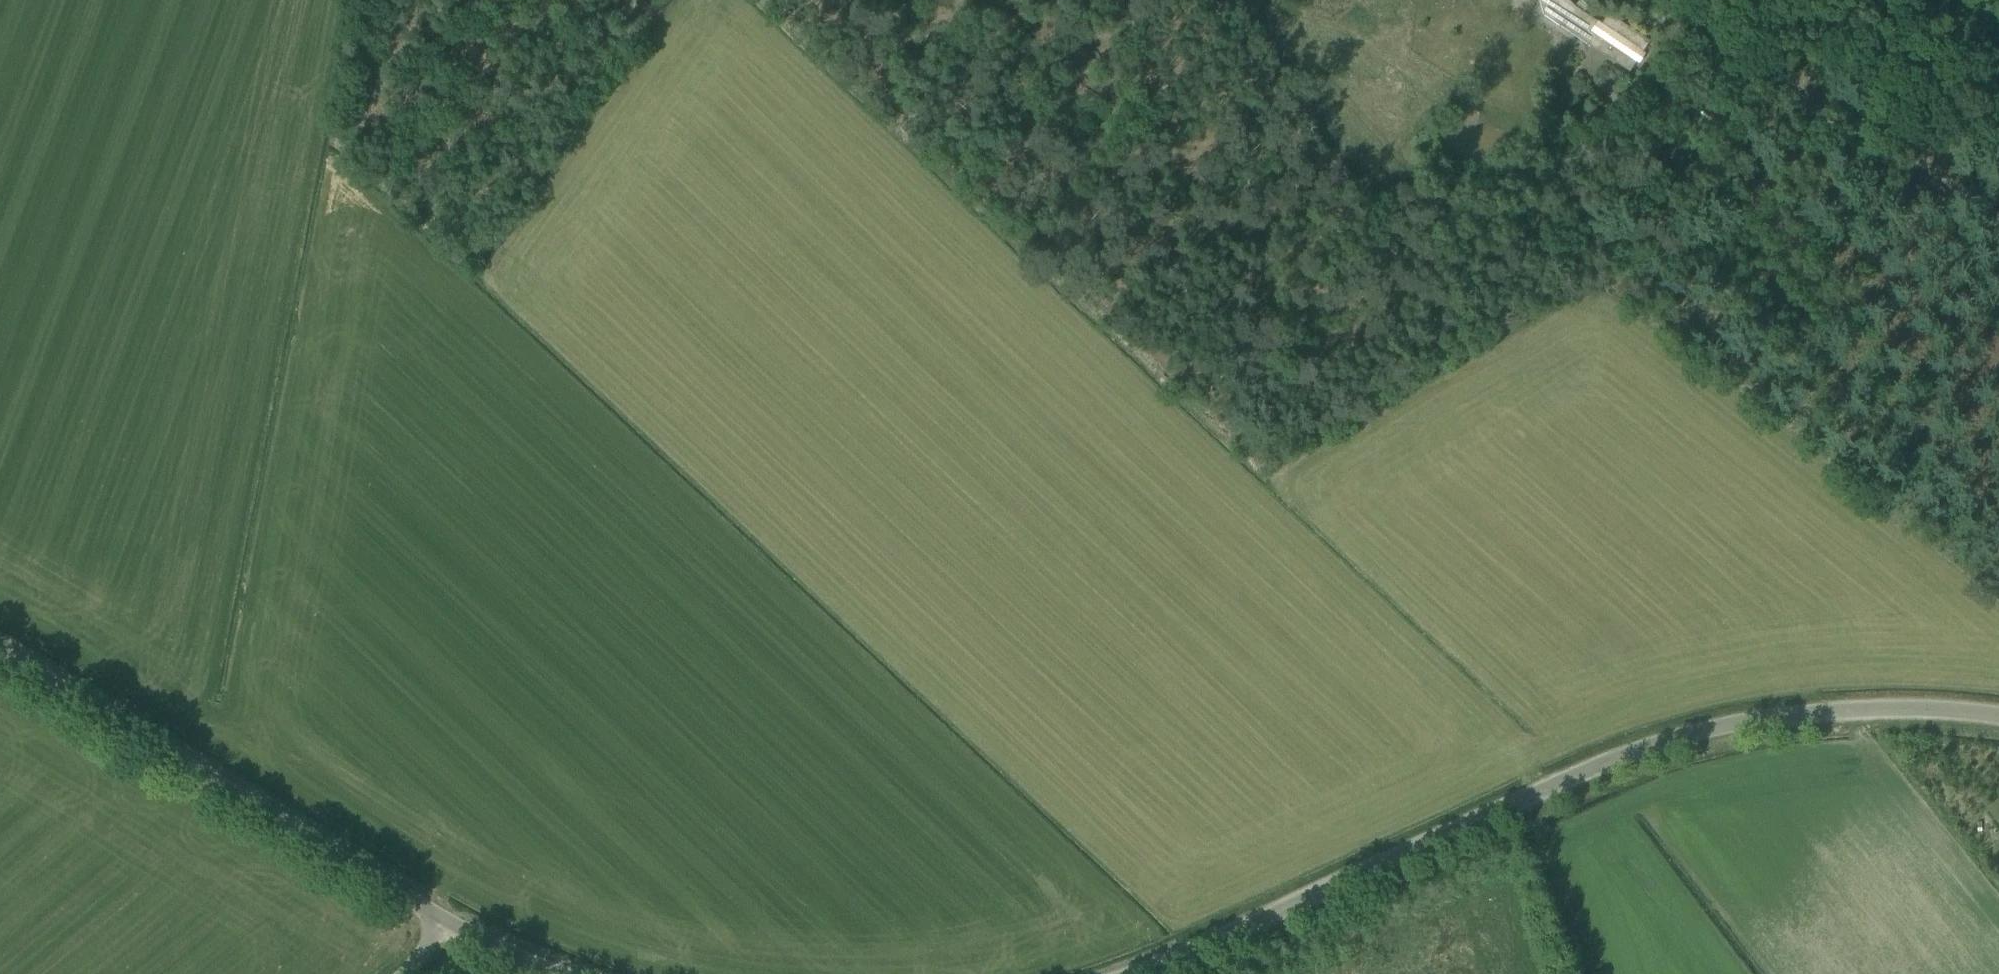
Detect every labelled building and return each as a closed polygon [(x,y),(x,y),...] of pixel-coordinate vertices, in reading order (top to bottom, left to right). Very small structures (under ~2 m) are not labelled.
[(1545,14),(1630,72),(1638,58),(1649,41),(1608,14),(1602,24),(1575,5),(1570,0),(1541,0),(1545,14)] [(1606,80),(1598,92),(1615,104),(1624,92),(1606,80)]
